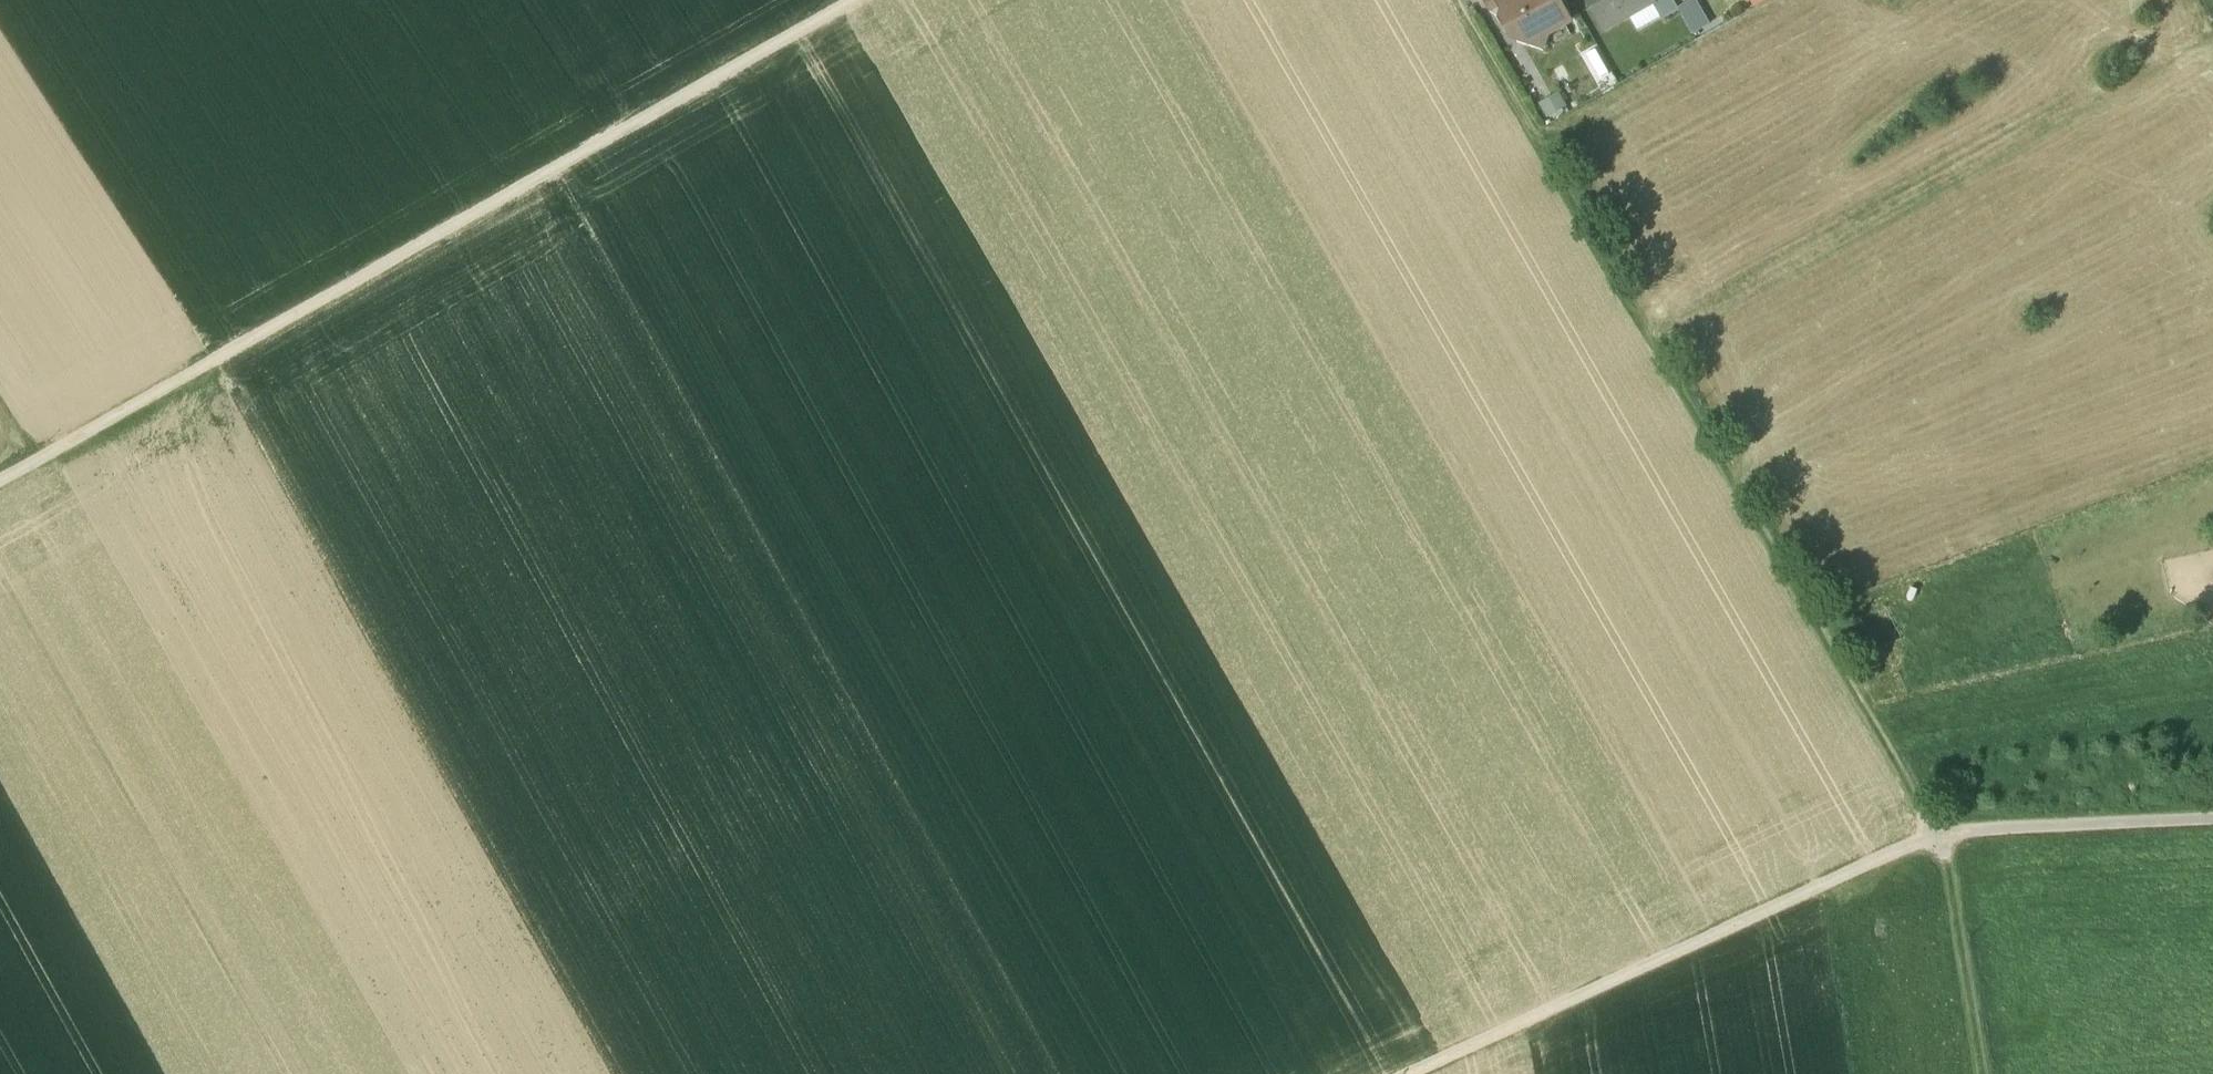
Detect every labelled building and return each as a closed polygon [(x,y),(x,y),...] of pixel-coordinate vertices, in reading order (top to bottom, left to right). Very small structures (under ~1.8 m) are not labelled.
[(1491,10),(1501,4),(1500,3),(1506,0),(1485,0),(1491,10)] [(1500,3),(1501,4),(1520,38),(1526,40),(1526,39),(1538,33),(1544,34),(1546,33),(1566,22),(1553,0),(1506,0),(1500,3)] [(1603,30),(1652,3),(1653,2),(1652,0),(1586,0),(1603,30)] [(1653,2),(1652,3),(1661,19),(1678,10),(1672,0),(1652,0),(1653,2)] [(1544,34),(1538,33),(1526,39),(1530,46),(1540,50),(1545,47),(1548,37),(1546,33),(1544,34)]
